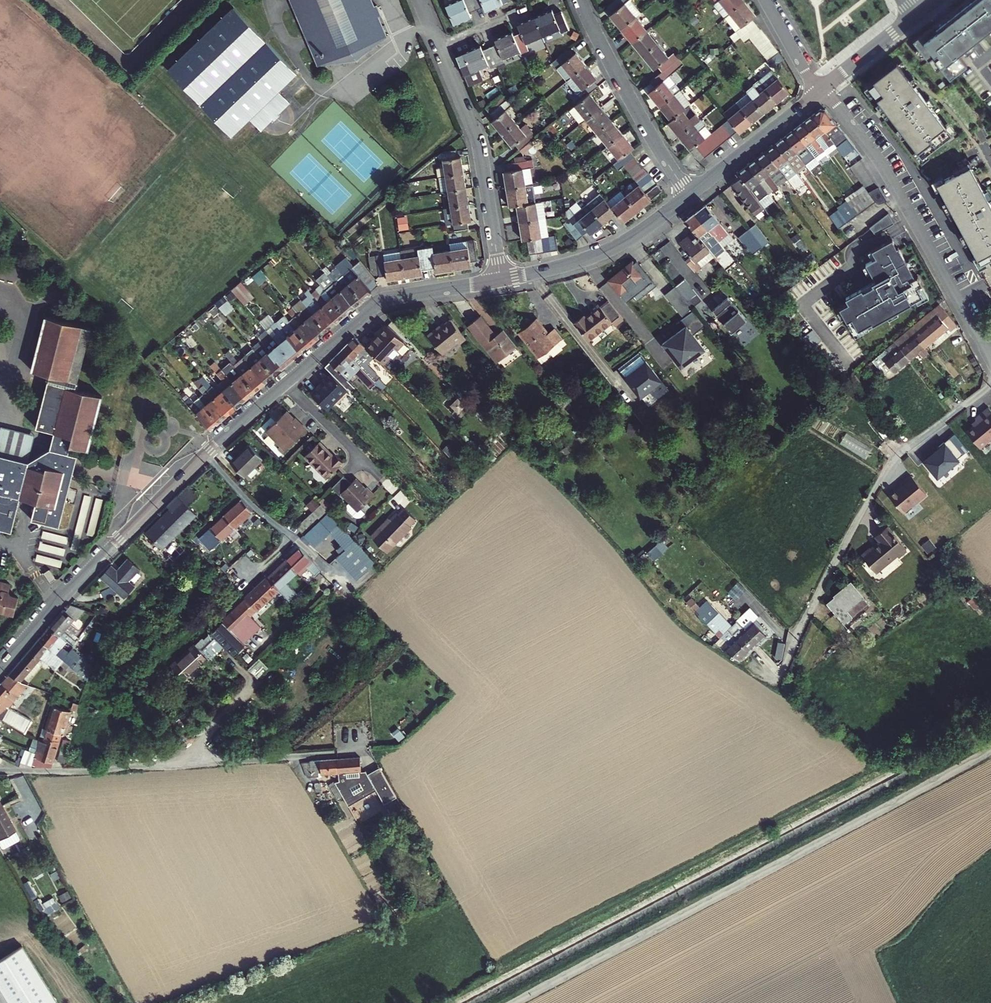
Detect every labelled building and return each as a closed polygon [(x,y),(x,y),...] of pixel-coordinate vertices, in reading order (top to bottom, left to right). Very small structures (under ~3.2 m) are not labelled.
[(377,22),(381,20),(376,10),(372,11),(368,0),(291,0),(320,69),(357,64),(385,41),(377,22)] [(469,19),(468,14),(474,11),(469,0),(461,0),(443,8),(451,26),(469,19)] [(474,11),(481,9),(483,13),(506,3),(505,0),(469,0),(474,11)] [(607,9),(611,15),(624,4),(622,0),(617,0),(607,9)] [(729,16),(744,4),(741,0),(709,0),(708,1),(712,6),(723,20),(729,16)] [(914,41),(937,71),(941,68),(950,80),(967,66),(958,55),(990,30),(990,0),(966,0),(914,41)] [(636,18),(624,4),(611,15),(609,17),(621,31),(636,18)] [(740,29),(752,20),(755,17),(744,4),(729,16),(723,20),(735,34),(739,39),(745,35),(740,29)] [(297,77),(234,11),(168,75),(231,140),(236,136),(249,123),(260,134),(272,124),(274,125),(280,120),(278,118),(290,106),(279,95),(283,91),(297,77)] [(647,32),(636,18),(621,31),(632,44),(647,32)] [(553,20),(537,27),(544,45),(561,38),(562,40),(570,37),(563,20),(555,23),(553,20)] [(745,35),(756,25),(752,20),(740,29),(745,35)] [(749,40),(761,31),(756,25),(745,35),(749,40)] [(522,41),(514,44),(521,60),(522,63),(530,59),(527,52),(544,45),(537,27),(519,34),(522,41)] [(749,40),(754,46),(765,37),(761,31),(749,40)] [(647,32),(632,44),(643,58),(658,46),(647,32)] [(739,39),(744,45),(749,40),(745,35),(739,39)] [(754,46),(758,51),(769,42),(765,37),(754,46)] [(496,54),(489,57),(497,75),(505,72),(503,68),(521,60),(514,44),(513,41),(494,49),(496,54)] [(758,51),(763,57),(774,48),(769,42),(758,51)] [(658,46),(643,58),(654,71),(658,68),(662,73),(679,60),(674,55),(669,59),(658,46)] [(774,48),(763,57),(768,63),(779,53),(774,48)] [(574,55),(571,58),(566,52),(552,63),(550,65),(555,72),(561,67),(571,79),(585,68),(574,55)] [(481,55),(463,63),(471,81),(488,74),(490,78),(497,75),(489,57),(483,60),(481,55)] [(684,66),(679,60),(662,73),(651,83),(655,89),(649,94),(660,108),(681,91),(670,78),(684,66)] [(898,64),(868,87),(923,159),(953,136),(898,64)] [(597,89),(592,83),(595,80),(585,68),(571,79),(581,92),(575,96),(580,102),(588,96),(597,89)] [(760,82),(760,83),(777,104),(790,94),(773,72),(760,82)] [(747,93),(754,101),(764,114),(777,104),(760,83),(747,93)] [(681,91),(660,108),(671,122),(688,108),(692,105),(681,91)] [(580,102),(573,108),(584,121),(599,109),(588,96),(580,102)] [(489,115),(504,102),(500,97),(485,110),(489,115)] [(741,111),(752,124),(764,114),(754,101),(741,111)] [(501,136),(515,124),(505,111),(509,108),(504,102),(489,115),(488,115),(493,121),(491,123),(501,136)] [(688,108),(671,122),(668,125),(679,139),(700,122),(688,108)] [(610,123),(599,109),(584,121),(595,135),(610,123)] [(818,109),(811,114),(832,142),(842,155),(853,145),(824,109),(818,109)] [(728,121),(729,122),(737,132),(739,134),(752,124),(741,111),(728,121)] [(832,142),(811,114),(802,121),(823,149),(832,142)] [(802,121),(793,129),(814,157),(823,149),(802,121)] [(711,136),(700,122),(679,139),(691,153),(695,149),(700,145),(706,140),(711,136)] [(729,122),(723,126),(732,137),(737,132),(729,122)] [(606,149),(621,136),(610,123),(595,135),(606,149)] [(514,146),(519,152),(535,139),(530,133),(525,137),(515,124),(501,136),(511,148),(514,146)] [(723,126),(717,131),(726,142),(732,137),(723,126)] [(793,129),(784,136),(805,164),(814,157),(793,129)] [(717,131),(711,136),(720,146),(726,142),(717,131)] [(621,136),(606,149),(617,162),(629,153),(632,150),(621,136)] [(711,136),(706,140),(714,151),(720,146),(711,136)] [(784,136),(775,143),(796,171),(805,164),(784,136)] [(706,140),(700,145),(709,155),(714,151),(706,140)] [(769,147),(765,150),(786,178),(796,171),(775,143),(769,147)] [(700,145),(695,149),(704,160),(709,155),(700,145)] [(704,160),(695,149),(691,153),(699,163),(704,160)] [(765,150),(756,158),(777,186),(786,178),(765,150)] [(617,162),(621,167),(633,158),(629,153),(617,162)] [(834,163),(826,153),(821,156),(829,167),(834,163)] [(436,180),(461,176),(458,160),(454,161),(453,154),(440,156),(442,171),(434,172),(435,180),(436,180)] [(621,167),(626,173),(637,163),(633,158),(621,167)] [(756,158),(746,165),(767,193),(777,186),(756,158)] [(981,265),(990,259),(990,205),(968,162),(953,170),(955,174),(937,184),(981,265)] [(626,173),(630,178),(642,169),(637,163),(626,173)] [(505,192),(524,189),(521,173),(528,172),(527,164),(506,167),(507,174),(503,175),(505,192)] [(767,193),(746,165),(737,173),(740,176),(758,201),(767,193)] [(630,178),(635,184),(646,175),(642,169),(630,178)] [(638,187),(639,189),(651,180),(646,175),(635,184),(638,187)] [(803,181),(798,175),(791,180),(796,186),(803,181)] [(446,195),(464,192),(461,176),(436,180),(439,196),(446,195)] [(758,201),(740,176),(731,183),(751,210),(758,205),(760,208),(763,207),(758,201)] [(639,189),(644,195),(655,186),(651,180),(639,189)] [(644,195),(649,202),(661,192),(655,186),(644,195)] [(638,187),(624,199),(635,213),(649,202),(644,195),(639,189),(638,187)] [(535,205),(532,188),(524,189),(505,192),(508,209),(516,208),(531,206),(535,205)] [(865,189),(857,195),(862,203),(866,208),(874,202),(872,199),(865,189)] [(448,210),(466,208),(464,192),(446,195),(448,210)] [(619,193),(606,203),(615,215),(623,224),(635,213),(624,199),(619,193)] [(586,206),(602,225),(615,215),(606,203),(600,195),(586,206)] [(857,195),(847,202),(857,215),(866,208),(862,203),(857,195)] [(847,202),(838,209),(848,222),(857,215),(847,202)] [(537,222),(545,221),(542,204),(535,205),(531,206),(516,208),(518,225),(537,222)] [(705,204),(695,212),(718,240),(728,232),(705,204)] [(578,222),(587,233),(589,236),(602,225),(586,206),(574,216),(578,222)] [(465,233),(464,225),(469,224),(466,208),(448,210),(452,235),(465,233)] [(848,222),(838,209),(830,215),(839,228),(848,222)] [(685,220),(694,232),(708,249),(712,245),(716,250),(722,245),(718,240),(695,212),(685,220)] [(890,212),(870,224),(875,233),(895,222),(890,212)] [(399,216),(400,229),(410,228),(409,215),(399,216)] [(568,221),(573,226),(578,222),(574,216),(568,221)] [(545,221),(537,222),(540,241),(542,241),(546,241),(548,240),(545,221)] [(563,226),(567,231),(573,226),(568,221),(563,226)] [(537,222),(518,225),(522,244),(527,243),(534,242),(540,241),(537,222)] [(578,222),(573,226),(582,238),(587,233),(578,222)] [(755,224),(748,229),(761,246),(767,241),(755,224)] [(573,226),(567,231),(576,242),(582,238),(573,226)] [(751,254),(761,246),(748,229),(738,236),(751,254)] [(713,255),(708,249),(694,232),(681,242),(688,252),(687,253),(689,256),(684,259),(693,271),(700,265),(713,255)] [(718,240),(722,245),(732,237),(728,232),(718,240)] [(550,253),(558,252),(556,239),(548,240),(550,253)] [(852,318),(858,330),(872,322),(873,325),(923,297),(918,288),(923,285),(918,276),(916,277),(899,247),(898,247),(893,239),(873,250),(877,258),(866,263),(876,281),(872,283),(873,285),(863,291),(862,288),(846,297),(849,302),(840,307),(847,321),(852,318)] [(550,253),(548,240),(546,241),(542,241),(544,255),(550,253)] [(544,255),(542,241),(540,241),(534,242),(536,256),(544,255)] [(536,256),(534,242),(527,243),(529,257),(536,256)] [(446,248),(447,254),(450,272),(468,269),(467,265),(474,264),(471,244),(446,248)] [(450,272),(447,254),(430,256),(429,251),(423,252),(426,271),(432,271),(433,275),(450,272)] [(423,252),(399,256),(403,280),(420,277),(419,273),(426,271),(423,252)] [(378,279),(385,278),(386,283),(403,280),(399,256),(375,259),(378,279)] [(620,296),(628,290),(632,296),(647,284),(642,278),(644,277),(632,262),(609,281),(620,296)] [(343,276),(350,284),(363,299),(377,287),(357,264),(347,272),(343,276)] [(343,276),(336,268),(327,276),(334,284),(341,292),(339,293),(346,300),(348,298),(354,306),(363,299),(350,284),(343,276)] [(676,270),(667,278),(684,299),(694,292),(676,270)] [(329,287),(325,291),(345,314),(354,306),(348,298),(346,300),(339,293),(341,292),(334,284),(327,276),(323,279),(329,287)] [(657,286),(674,307),(684,299),(667,278),(657,286)] [(323,279),(319,283),(325,291),(329,287),(323,279)] [(241,283),(232,290),(237,296),(246,289),(241,283)] [(325,291),(316,299),(335,322),(345,314),(325,291)] [(310,300),(304,305),(310,311),(326,330),(335,322),(316,299),(311,293),(307,296),(310,300)] [(744,316),(725,294),(709,307),(729,329),(744,316)] [(684,299),(674,307),(679,314),(689,306),(684,299)] [(223,300),(216,306),(221,311),(228,306),(223,300)] [(292,307),(298,314),(305,322),(306,321),(312,329),(310,330),(317,338),(326,330),(310,311),(304,305),(300,300),(292,307)] [(615,309),(607,300),(584,317),(582,314),(574,321),(588,339),(611,322),(615,326),(623,320),(615,309)] [(938,304),(925,314),(930,320),(943,310),(938,304)] [(925,314),(909,328),(923,347),(946,328),(952,335),(959,329),(943,310),(930,320),(925,314)] [(282,313),(273,321),(300,352),(309,345),(289,321),(282,313)] [(298,314),(289,321),(309,345),(317,338),(310,330),(312,329),(306,321),(305,322),(298,314)] [(516,344),(503,328),(495,334),(480,314),(468,323),(497,359),(516,344)] [(457,341),(465,336),(450,316),(443,321),(437,326),(435,324),(426,332),(440,350),(456,339),(457,341)] [(537,316),(519,330),(538,355),(562,337),(554,327),(548,331),(537,316)] [(11,534),(21,499),(36,503),(31,521),(60,528),(73,475),(64,473),(69,455),(70,447),(88,452),(102,397),(75,390),(78,387),(77,384),(91,329),(45,317),(31,372),(48,377),(47,378),(44,379),(46,383),(34,430),(51,435),(47,451),(25,463),(24,462),(0,456),(0,531),(11,534)] [(273,321),(265,328),(272,337),(291,359),(300,352),(273,321)] [(684,326),(661,344),(680,368),(703,349),(684,326)] [(256,336),(261,341),(269,352),(269,353),(275,359),(276,358),(283,366),(291,359),(272,337),(265,328),(256,336)] [(802,337),(812,348),(822,339),(813,328),(802,337)] [(909,328),(894,341),(908,359),(918,351),(922,356),(927,352),(923,347),(909,328)] [(366,350),(375,359),(378,362),(382,366),(404,345),(388,329),(366,350)] [(342,351),(353,362),(359,368),(373,383),(379,378),(367,366),(375,359),(366,350),(355,338),(342,351)] [(261,341),(253,348),(274,374),(283,366),(276,358),(275,359),(269,353),(269,352),(261,341)] [(894,341),(865,365),(875,377),(880,373),(882,374),(890,367),(892,370),(893,372),(908,359),(894,341)] [(507,361),(518,353),(514,347),(503,355),(507,361)] [(243,356),(245,359),(265,382),(274,374),(253,348),(243,356)] [(229,351),(225,354),(230,360),(234,364),(238,361),(229,351)] [(334,376),(340,382),(344,378),(340,374),(353,362),(342,351),(325,367),(334,376)] [(660,382),(640,355),(619,370),(639,397),(660,382)] [(236,367),(242,374),(255,390),(265,382),(245,359),(236,367)] [(225,364),(220,368),(245,398),(255,390),(242,374),(236,367),(234,364),(230,360),(225,364)] [(245,398),(220,368),(215,362),(211,366),(222,378),(217,383),(236,406),(240,402),(245,398)] [(864,395),(868,391),(855,375),(851,379),(864,395)] [(316,394),(331,409),(348,391),(342,384),(340,382),(334,376),(316,394)] [(217,383),(208,390),(214,398),(215,397),(222,404),(220,406),(227,414),(236,406),(217,383)] [(208,390),(199,397),(219,420),(227,414),(220,406),(222,404),(215,397),(214,398),(208,390)] [(190,397),(184,401),(210,428),(219,420),(199,397),(194,401),(190,397)] [(967,431),(979,447),(990,438),(990,409),(989,407),(976,418),(979,421),(967,431)] [(295,419),(286,411),(266,431),(285,450),(306,429),(301,423),(299,425),(293,420),(295,419)] [(891,418),(886,422),(894,433),(900,429),(891,418)] [(882,423),(876,428),(885,441),(891,436),(882,423)] [(0,428),(0,456),(24,462),(31,436),(0,428)] [(842,443),(868,456),(874,445),(848,431),(842,443)] [(924,460),(937,474),(948,464),(949,465),(958,457),(956,455),(962,450),(947,434),(934,446),(936,448),(924,460)] [(339,469),(344,464),(336,456),(334,458),(319,442),(305,456),(327,479),(339,469)] [(262,459),(249,446),(231,463),(244,477),(262,459)] [(73,475),(78,457),(69,455),(64,473),(73,475)] [(897,489),(889,495),(903,512),(927,493),(911,474),(901,483),(903,485),(897,489)] [(345,477),(333,489),(340,496),(342,495),(350,502),(344,508),(355,518),(356,519),(358,519),(360,519),(361,517),(364,514),(360,510),(375,496),(366,487),(364,489),(356,481),(353,484),(352,485),(345,477)] [(91,499),(84,497),(70,551),(77,553),(91,499)] [(196,515),(177,497),(167,508),(169,511),(146,534),(161,549),(196,515)] [(240,499),(223,516),(234,528),(252,511),(240,499)] [(103,502),(97,500),(88,537),(93,539),(103,502)] [(327,512),(320,504),(296,527),(302,533),(327,512)] [(386,523),(371,538),(386,554),(412,529),(410,527),(417,521),(405,510),(399,515),(398,514),(388,524),(386,523)] [(223,516),(210,528),(221,540),(234,528),(223,516)] [(905,548),(886,524),(875,533),(879,539),(871,546),(870,545),(860,553),(874,570),(895,553),(897,554),(905,548)] [(221,540),(210,528),(208,530),(220,541),(221,540)] [(216,545),(220,541),(208,530),(205,533),(216,545)] [(68,539),(43,532),(41,540),(66,547),(68,539)] [(349,542),(344,537),(335,546),(340,551),(349,542)] [(663,539),(648,551),(654,559),(669,547),(663,539)] [(65,551),(40,544),(38,551),(63,558),(65,551)] [(299,548),(286,561),(297,572),(310,559),(299,548)] [(62,562),(37,555),(35,563),(60,570),(62,562)] [(116,570),(111,566),(101,578),(124,597),(134,585),(128,580),(137,569),(126,559),(116,570)] [(278,590),(297,572),(286,561),(268,579),(278,590)] [(44,573),(51,583),(56,579),(50,570),(44,573)] [(229,628),(244,644),(261,627),(251,617),(257,610),(278,590),(268,579),(224,622),(225,623),(229,628)] [(345,585),(354,595),(359,590),(350,580),(345,585)] [(0,602),(0,604),(0,610),(16,614),(20,598),(11,596),(9,593),(11,584),(0,582),(0,602)] [(848,611),(864,598),(853,584),(836,597),(837,598),(829,604),(843,623),(851,616),(848,611)] [(260,612),(281,593),(278,590),(257,610),(260,612)] [(284,590),(281,593),(289,601),(292,598),(284,590)] [(848,611),(851,616),(868,603),(864,598),(848,611)] [(708,602),(696,612),(704,620),(715,609),(708,602)] [(61,634),(65,637),(68,633),(72,636),(78,628),(71,622),(84,610),(69,606),(65,611),(64,610),(58,618),(51,626),(60,635),(61,634)] [(758,643),(736,621),(731,626),(715,609),(704,620),(707,623),(715,632),(719,628),(724,633),(728,629),(749,651),(758,643)] [(745,613),(736,621),(758,643),(770,632),(764,625),(760,628),(745,613)] [(229,628),(225,623),(214,634),(233,654),(244,644),(229,628)] [(88,680),(90,675),(59,648),(63,644),(61,642),(65,637),(61,634),(60,635),(51,626),(39,639),(70,665),(88,680)] [(728,629),(724,633),(731,641),(723,649),(740,660),(749,651),(728,629)] [(70,665),(39,639),(8,675),(20,680),(41,656),(55,668),(59,663),(66,669),(70,665)] [(201,640),(172,667),(183,679),(212,651),(201,640)] [(778,640),(776,657),(783,658),(785,642),(778,640)] [(2,718),(25,732),(32,721),(7,707),(20,692),(27,684),(12,679),(7,677),(2,682),(0,684),(0,717),(2,718)] [(81,705),(69,701),(68,706),(71,707),(70,709),(79,712),(81,705)] [(49,719),(66,725),(70,712),(53,706),(49,719)] [(66,725),(49,719),(46,729),(48,730),(46,738),(59,742),(61,734),(63,735),(65,731),(66,725)] [(40,741),(36,753),(33,766),(32,767),(51,767),(59,742),(46,738),(45,742),(40,741)] [(127,745),(117,755),(122,760),(132,749),(127,745)] [(65,762),(69,749),(62,747),(58,760),(65,762)] [(33,766),(36,753),(26,749),(22,762),(33,766)] [(337,759),(338,773),(338,781),(334,783),(341,797),(347,806),(374,791),(383,806),(396,799),(383,777),(379,769),(367,776),(365,772),(360,773),(360,758),(337,759)] [(337,759),(311,760),(311,762),(303,763),(309,777),(319,776),(319,775),(338,773),(337,759)] [(334,783),(329,786),(337,799),(341,797),(334,783)] [(17,831),(2,805),(0,806),(0,841),(17,831)] [(0,966),(0,1002),(20,1002),(0,966)]
